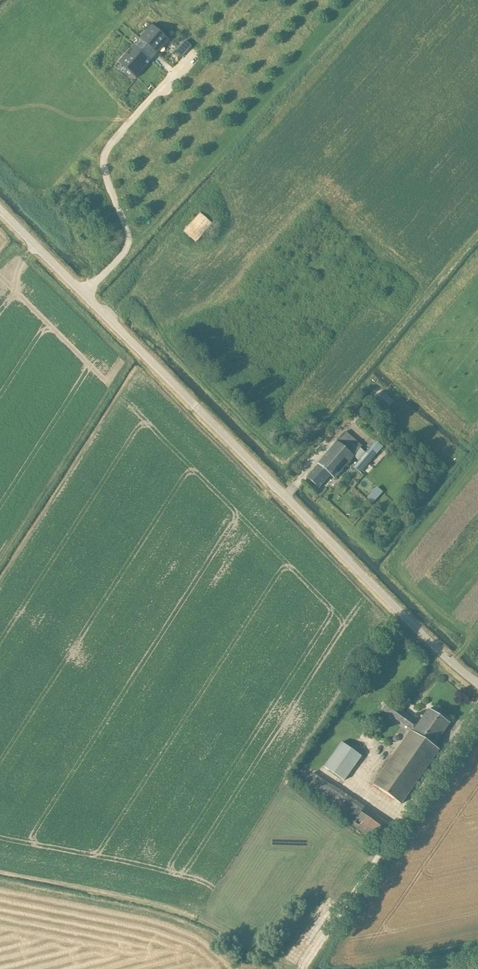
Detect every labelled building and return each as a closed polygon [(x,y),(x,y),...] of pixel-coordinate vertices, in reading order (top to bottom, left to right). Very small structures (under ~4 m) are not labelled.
[(118,63),(135,79),(169,42),(152,26),(118,63)] [(182,57),(191,47),(185,41),(175,52),(182,57)] [(183,231),(196,242),(213,224),(199,213),(183,231)] [(358,451),(341,436),(317,464),(318,465),(307,478),(319,488),(330,476),(334,479),(358,451)] [(383,447),(376,441),(353,467),(360,473),(383,447)] [(371,699),(374,695),(356,683),(353,686),(371,699)] [(449,722),(428,708),(418,723),(386,701),(381,709),(411,729),(373,784),(400,803),(438,749),(433,745),(449,722)] [(345,780),(362,756),(342,742),(325,766),(345,780)] [(319,777),(312,772),(302,788),(381,840),(391,826),(364,808),(365,807),(319,777)]
